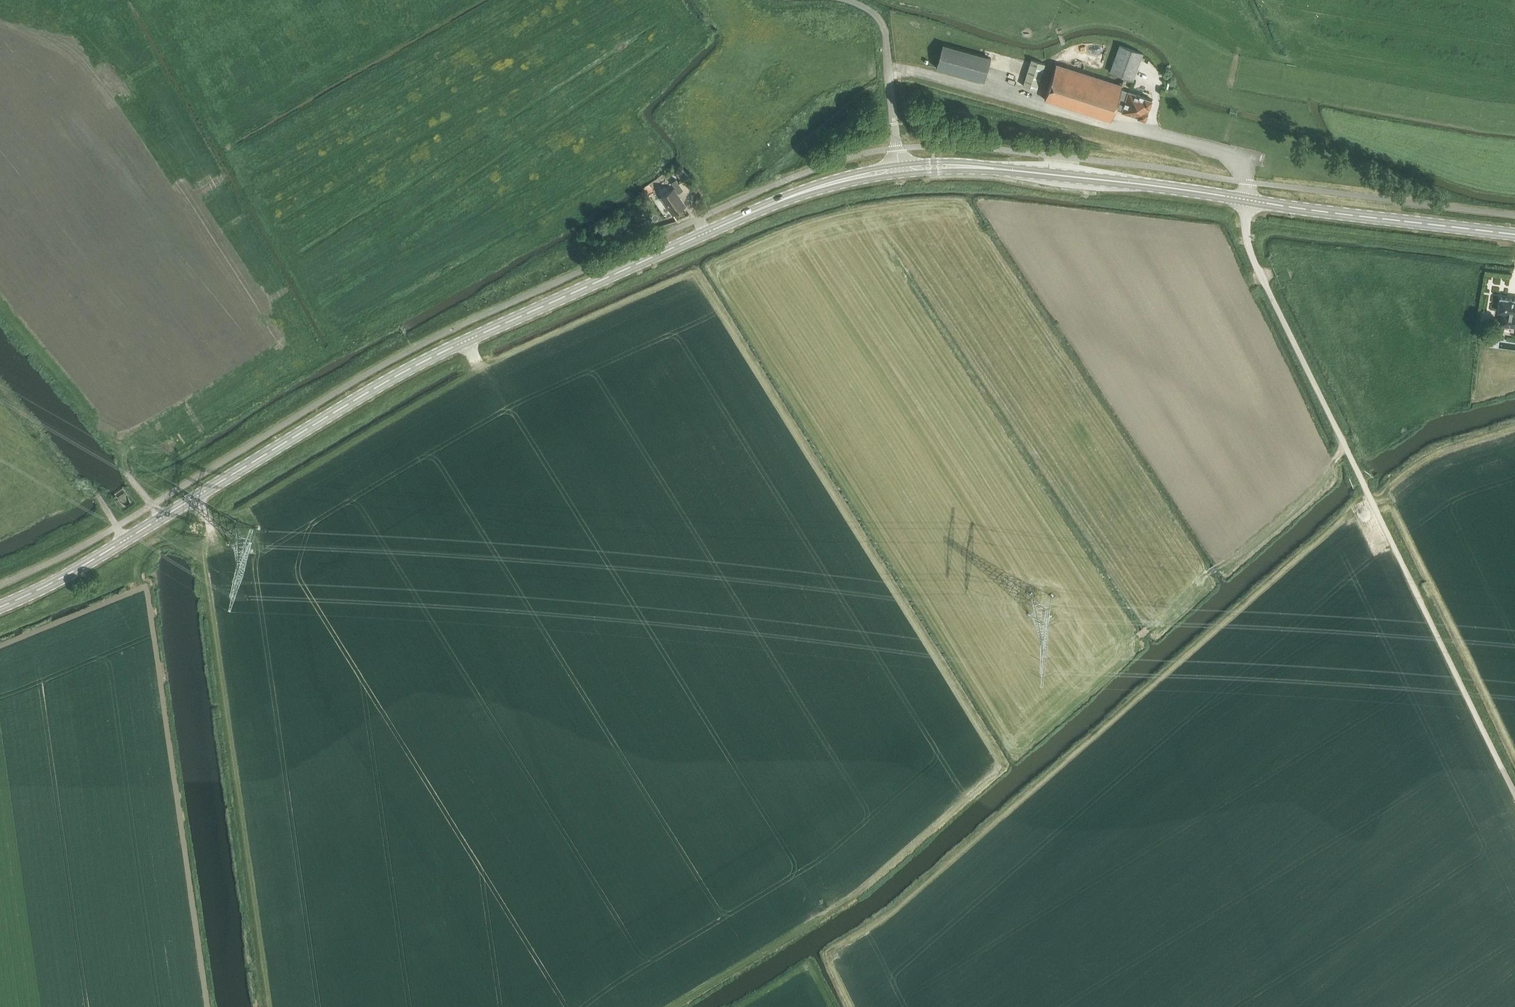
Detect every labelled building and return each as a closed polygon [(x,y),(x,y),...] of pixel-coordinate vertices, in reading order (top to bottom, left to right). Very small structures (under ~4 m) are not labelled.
[(985,81),(985,79),(991,58),(943,44),(936,67),(985,81)] [(1133,80),(1143,53),(1120,45),(1110,72),(1125,77),(1133,80)] [(1031,59),(1023,85),(1036,90),(1045,63),(1031,59)] [(1122,112),(1145,119),(1152,99),(1121,89),(1123,82),(1120,82),(1119,84),(1056,64),(1045,99),(1111,120),(1115,108),(1122,111),(1122,112)] [(674,188),(661,197),(673,214),(686,205),(678,193),(679,192),(679,193),(684,190),(676,179),(672,182),(676,188),(675,189),(674,188)] [(1502,297),(1499,311),(1503,312),(1501,324),(1514,326),(1514,299),(1502,297)]
